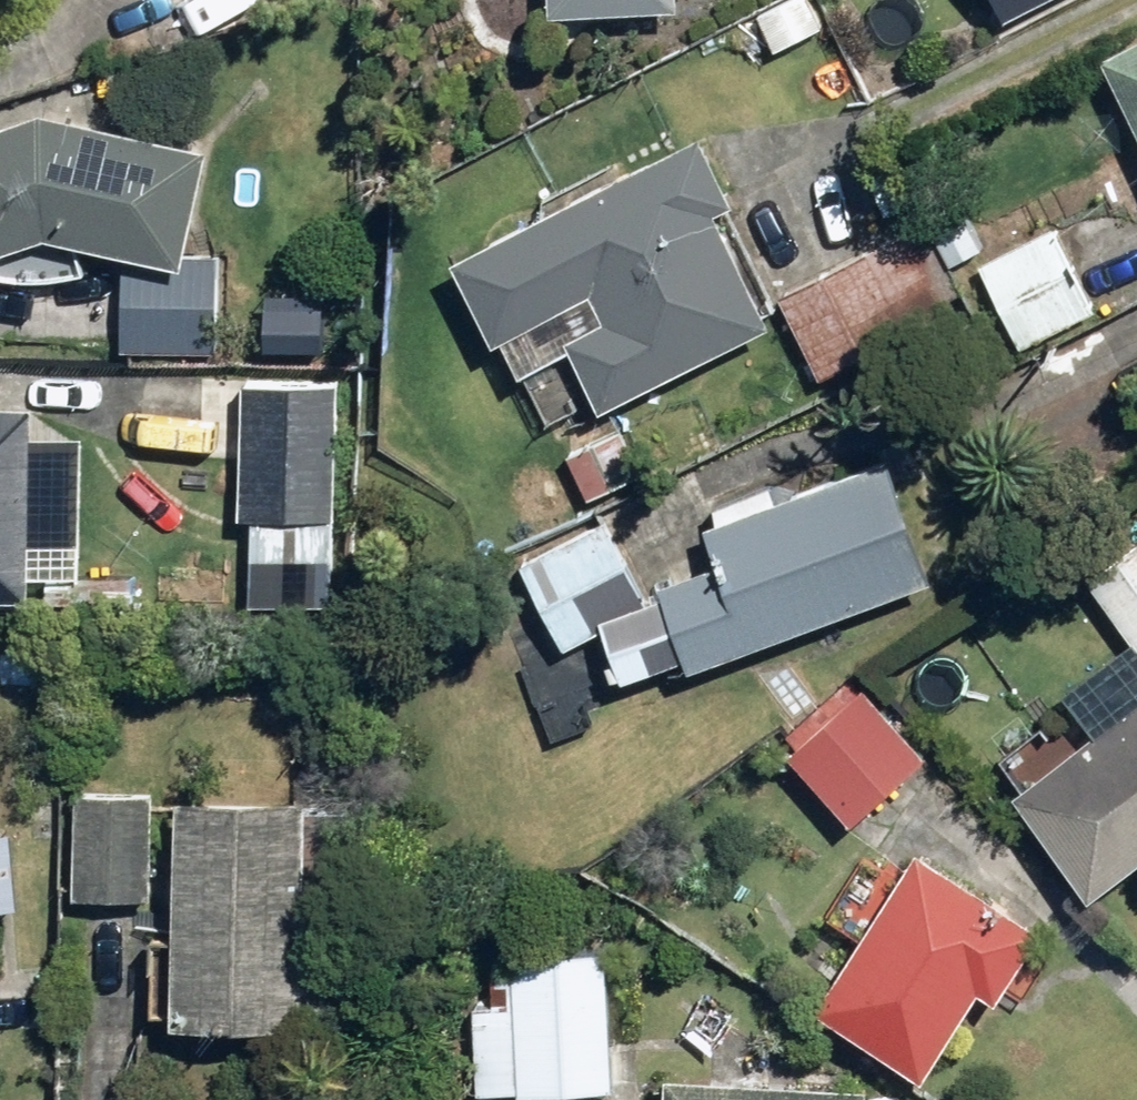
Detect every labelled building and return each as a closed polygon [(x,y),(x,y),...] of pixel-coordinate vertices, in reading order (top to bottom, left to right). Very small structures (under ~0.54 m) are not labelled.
[(674,0),(544,0),(544,10),(674,9),(674,0)] [(755,15),(774,52),(824,27),(811,0),(785,0),(755,15)] [(1005,24),(1049,1),(1052,0),(992,0),(1005,24)] [(1106,58),(1136,120),(1136,43),(1106,58)] [(37,118),(0,130),(0,252),(47,236),(184,263),(206,151),(37,118)] [(689,143),(446,265),(488,348),(508,338),(551,422),(773,311),(689,143)] [(1098,308),(1054,228),(979,270),(1023,350),(1098,308)] [(872,248),(781,299),(824,375),(915,324),(872,248)] [(239,516),(251,517),(250,561),(330,563),(335,385),(243,382),(239,516)] [(29,602),(32,407),(0,406),(0,601),(29,602)] [(619,428),(568,449),(590,503),(642,482),(619,428)] [(606,520),(514,553),(566,652),(604,630),(621,681),(683,661),(687,672),(934,583),(894,473),(709,530),(718,558),(649,599),(606,520)] [(1091,898),(1136,861),(1136,539),(1083,582),(1130,641),(1069,690),(1099,728),(1011,798),(1091,898)] [(925,756),(851,677),(777,746),(851,825),(925,756)] [(151,796),(76,795),(75,900),(150,900),(151,796)] [(306,802),(179,799),(174,1023),(301,1026),(306,802)] [(0,831),(0,908),(19,906),(10,830),(0,831)] [(1033,931),(918,852),(899,880),(873,862),(834,919),(860,937),(812,1006),(917,1079),(979,989),(995,1000),(1031,946),(1025,942),(1033,931)] [(559,1006),(477,1003),(474,1091),(608,1096),(612,973),(561,971),(559,1006)] [(867,1091),(662,1079),(661,1099),(866,1099),(867,1091)]
